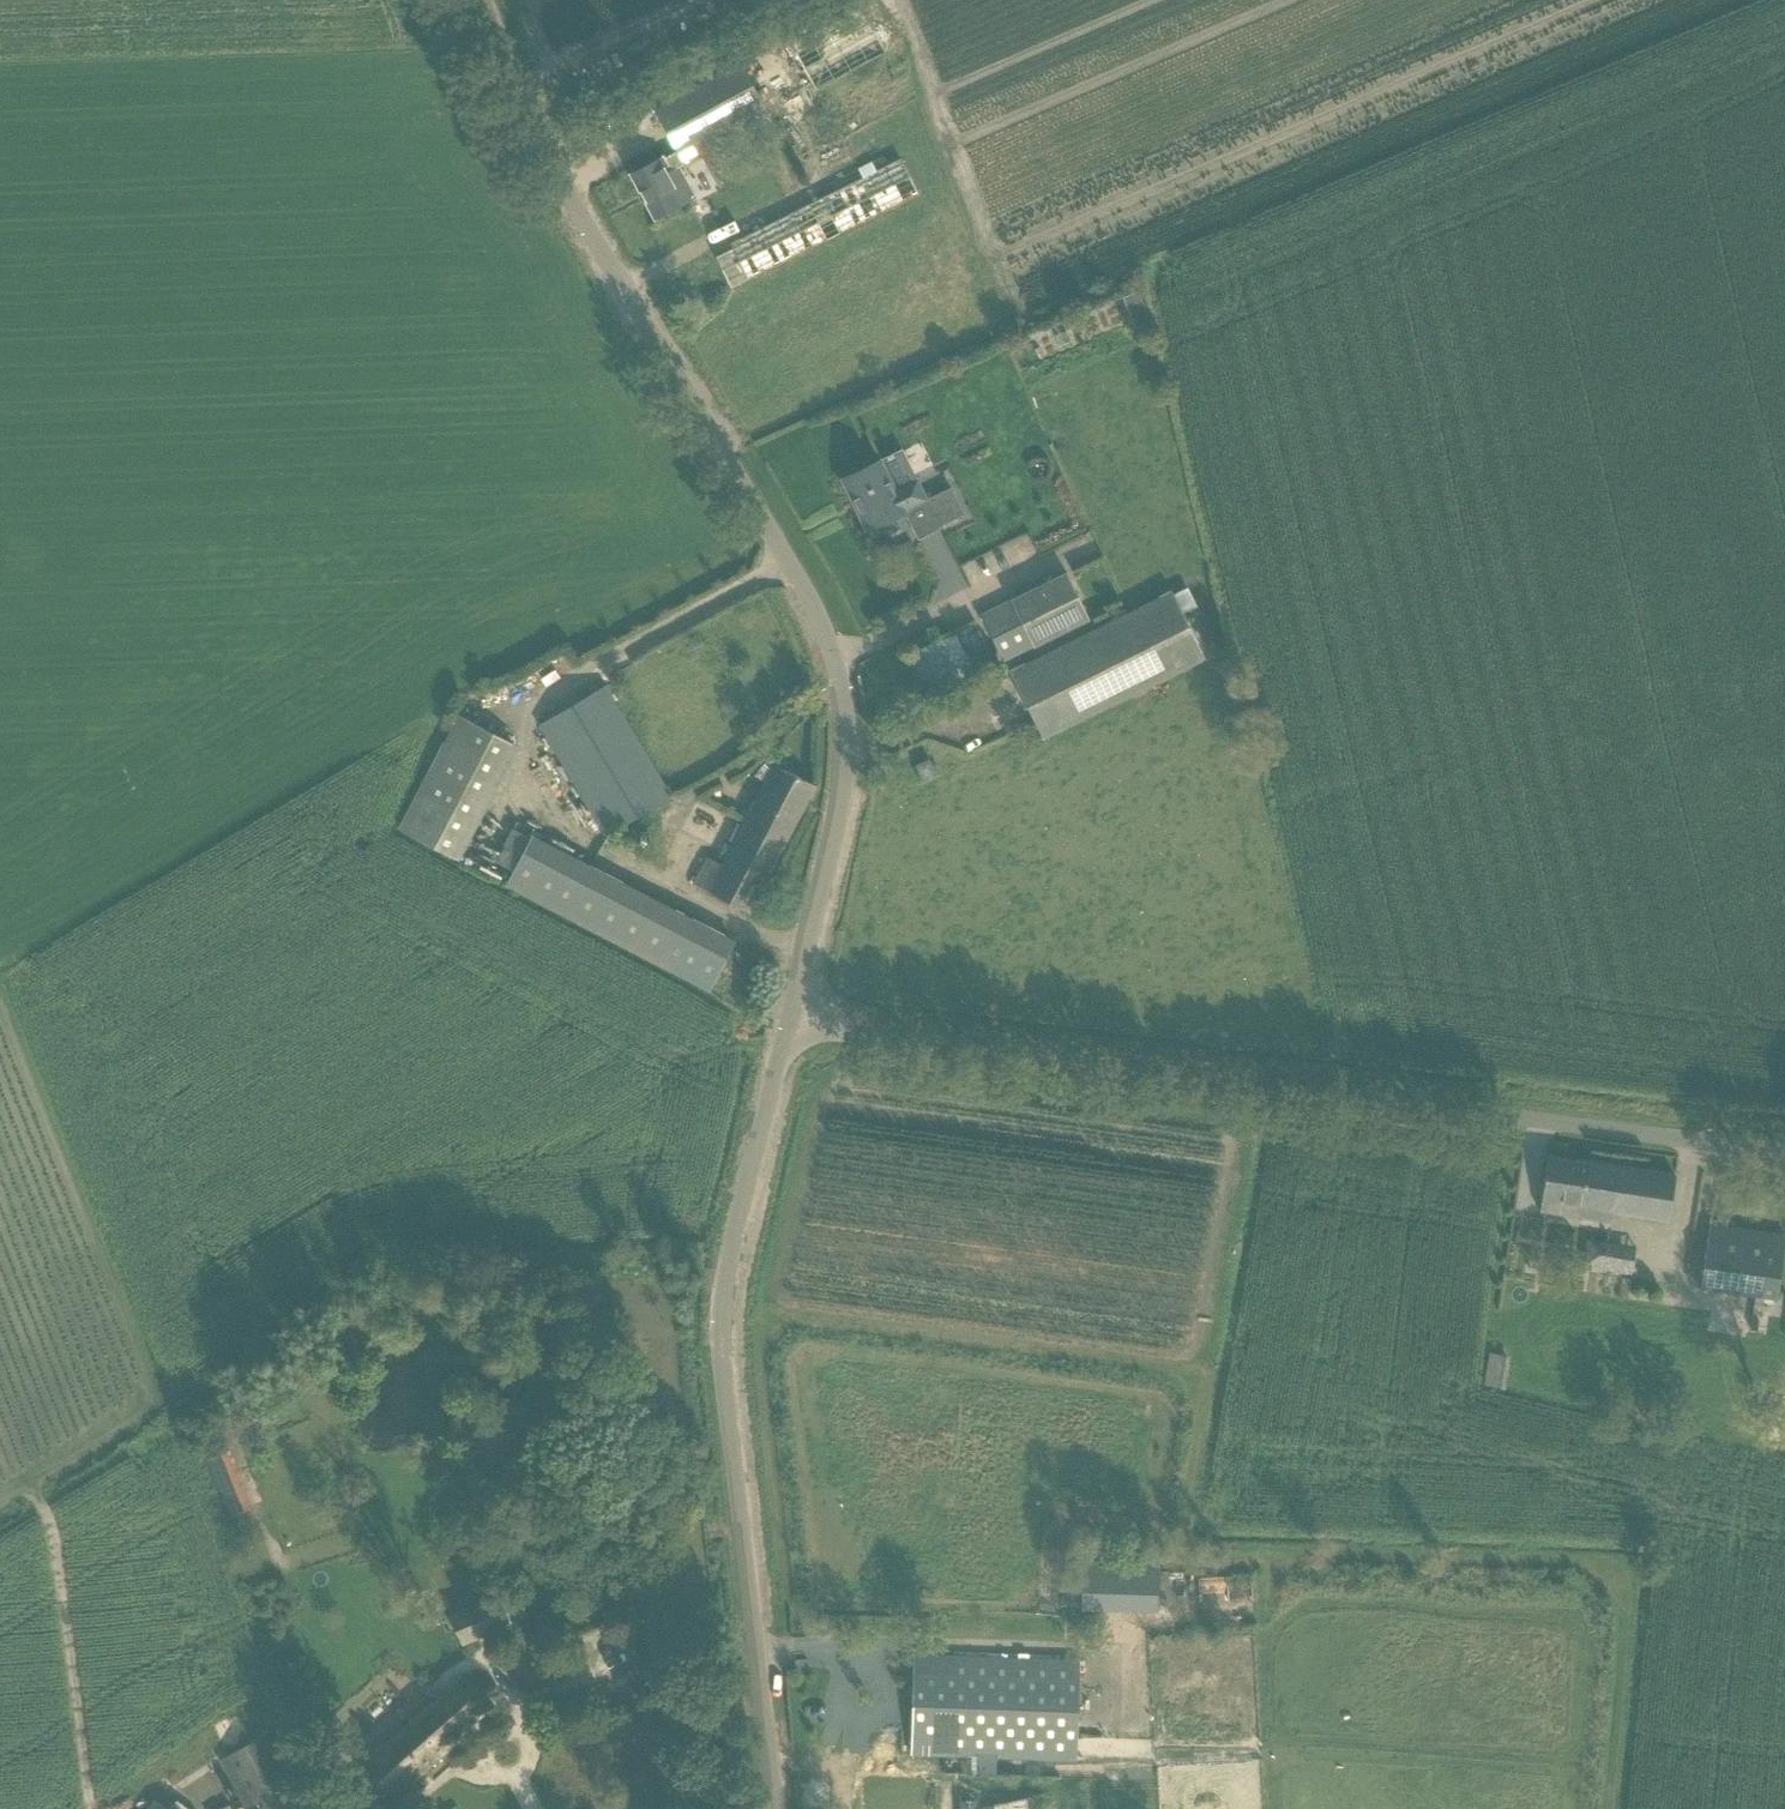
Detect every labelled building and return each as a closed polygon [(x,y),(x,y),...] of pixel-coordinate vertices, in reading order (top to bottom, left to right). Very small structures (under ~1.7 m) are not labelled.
[(786,35),(816,90),(885,52),(856,0),(851,0),(786,35)] [(740,64),(677,98),(655,110),(677,151),(663,159),(662,158),(631,174),(656,219),(686,202),(670,172),(685,164),(685,165),(770,119),(740,64)] [(824,185),(829,195),(730,244),(733,249),(715,257),(731,288),(919,195),(901,159),(889,165),(884,155),(824,185)] [(880,461),(863,469),(841,480),(866,531),(905,511),(926,500),(916,480),(895,490),(880,461)] [(964,515),(950,487),(926,500),(939,527),(964,515)] [(1064,573),(979,615),(1003,662),(1087,619),(1064,573)] [(1204,658),(1173,595),(1011,675),(1042,738),(1204,658)] [(940,640),(910,655),(929,694),(959,679),(959,678),(974,670),(967,655),(951,662),(940,640)] [(538,725),(604,837),(672,796),(606,685),(538,725)] [(670,711),(664,701),(651,709),(657,719),(670,711)] [(518,747),(457,715),(398,829),(459,861),(518,747)] [(916,766),(922,778),(934,772),(929,760),(916,766)] [(693,884),(727,902),(748,913),(815,786),(774,765),(723,866),(709,858),(693,884)] [(696,802),(682,829),(715,846),(729,819),(696,802)] [(505,887),(656,963),(708,990),(733,942),(681,915),(532,836),(505,887)] [(1547,1156),(1539,1211),(1610,1222),(1611,1214),(1667,1223),(1674,1176),(1547,1156)] [(1709,1225),(1705,1249),(1700,1288),(1775,1299),(1784,1236),(1709,1225)] [(1587,1239),(1583,1268),(1602,1271),(1607,1242),(1587,1239)] [(1159,1551),(1082,1549),(1080,1609),(1157,1612),(1159,1551)] [(915,1656),(911,1753),(1076,1759),(1079,1662),(915,1656)] [(357,1770),(371,1785),(387,1803),(457,1740),(455,1738),(492,1705),(466,1675),(432,1706),(430,1704),(357,1770)] [(308,1794),(302,1798),(266,1734),(218,1761),(245,1808),(316,1808),(308,1794)] [(947,1770),(946,1808),(1086,1808),(1087,1776),(947,1770)] [(870,1782),(869,1808),(917,1808),(918,1783),(870,1782)] [(143,1808),(166,1808),(151,1798),(143,1808)] [(177,1800),(170,1808),(189,1808),(177,1800)]
